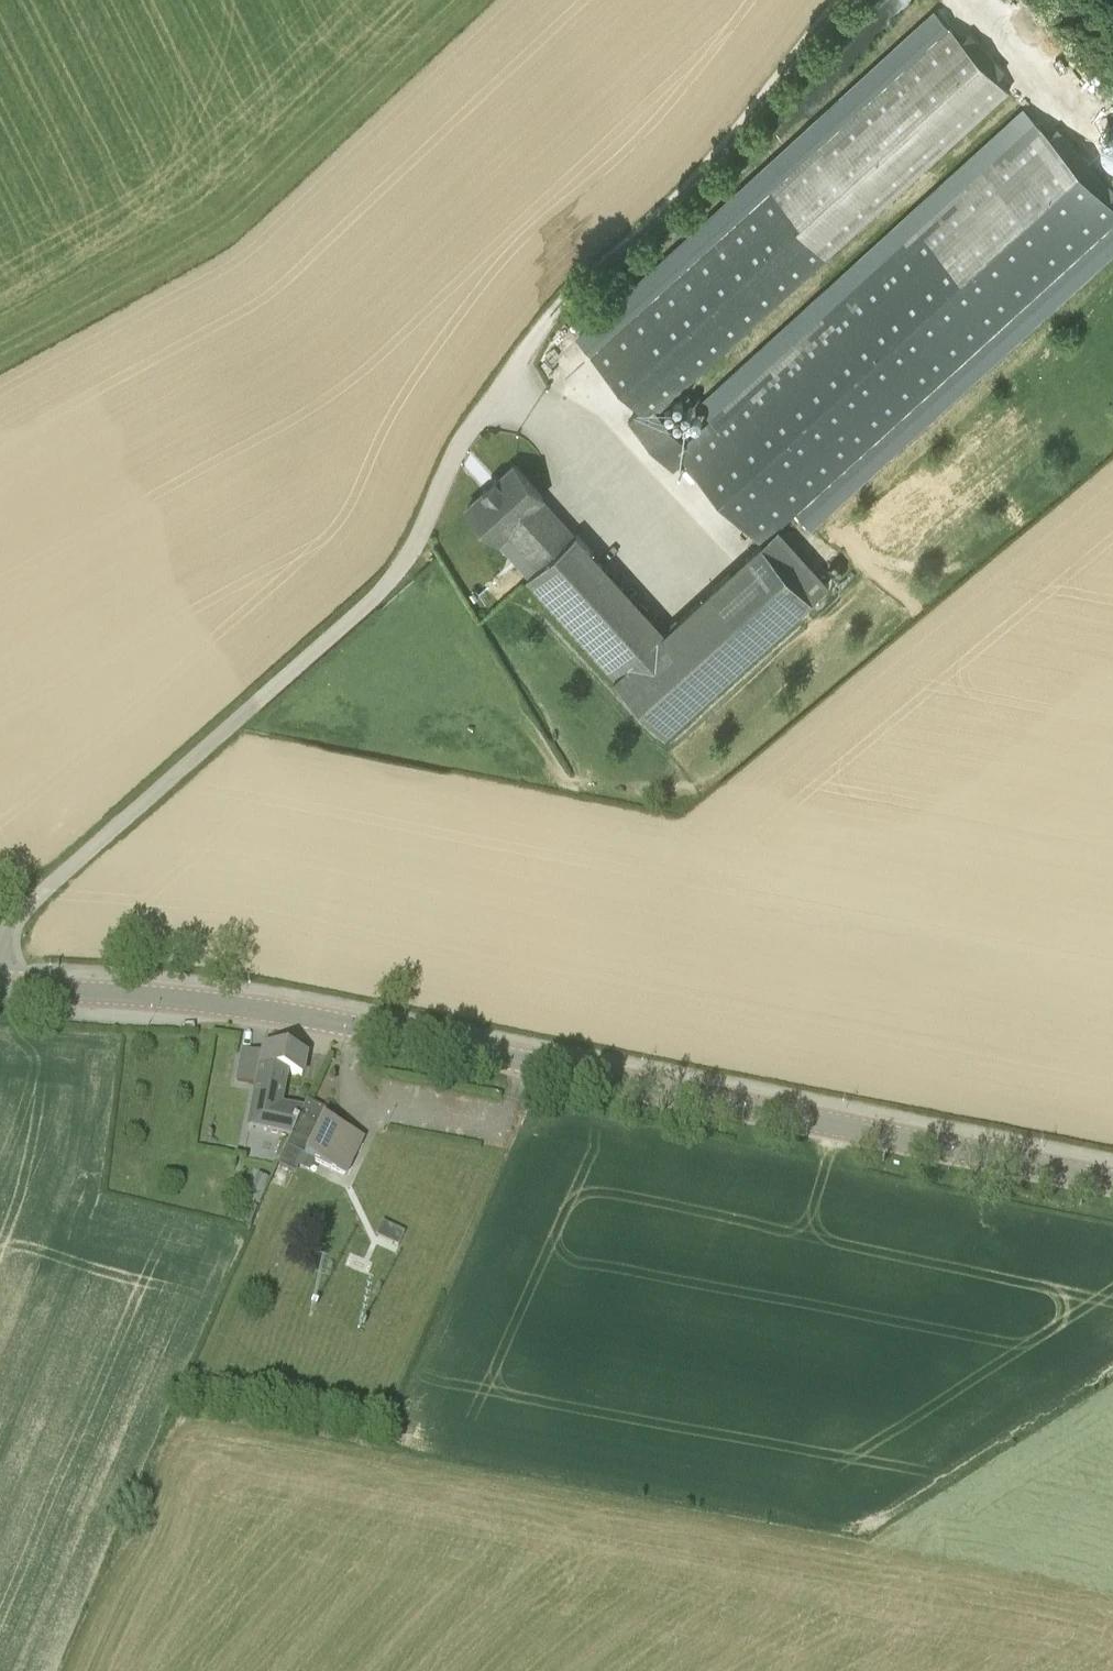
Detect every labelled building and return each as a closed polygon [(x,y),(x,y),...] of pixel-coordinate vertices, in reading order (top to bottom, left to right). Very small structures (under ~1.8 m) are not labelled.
[(665,404),(1003,79),(950,26),(592,354),(642,408),(630,420),(674,469),(686,457),(763,541),(914,404),(1112,216),(1112,202),(1018,119),(726,404),(686,441),(658,411),(665,404)] [(511,525),(545,562),(571,539),(537,501),(544,496),(516,464),(498,480),(497,479),(485,490),(486,491),(468,507),(476,516),(476,522),(482,529),(488,529),(497,538),(511,525)] [(578,533),(571,539),(545,562),(527,578),(545,597),(595,552),(578,533)] [(763,542),(714,586),(765,642),(814,597),(763,542)] [(667,630),(615,676),(666,732),(765,642),(714,586),(667,630)] [(267,1132),(291,1137),(303,1112),(280,1108),(286,1073),(302,1076),(306,1056),(264,1048),(262,1057),(243,1053),(237,1081),(257,1085),(250,1121),(269,1124),(267,1132)] [(308,1102),(303,1112),(291,1137),(286,1149),(345,1178),(363,1140),(332,1125),(337,1116),(308,1102)] [(246,1202),(258,1207),(264,1194),(252,1188),(246,1202)] [(258,1208),(247,1203),(240,1219),(250,1224),(258,1208)]
